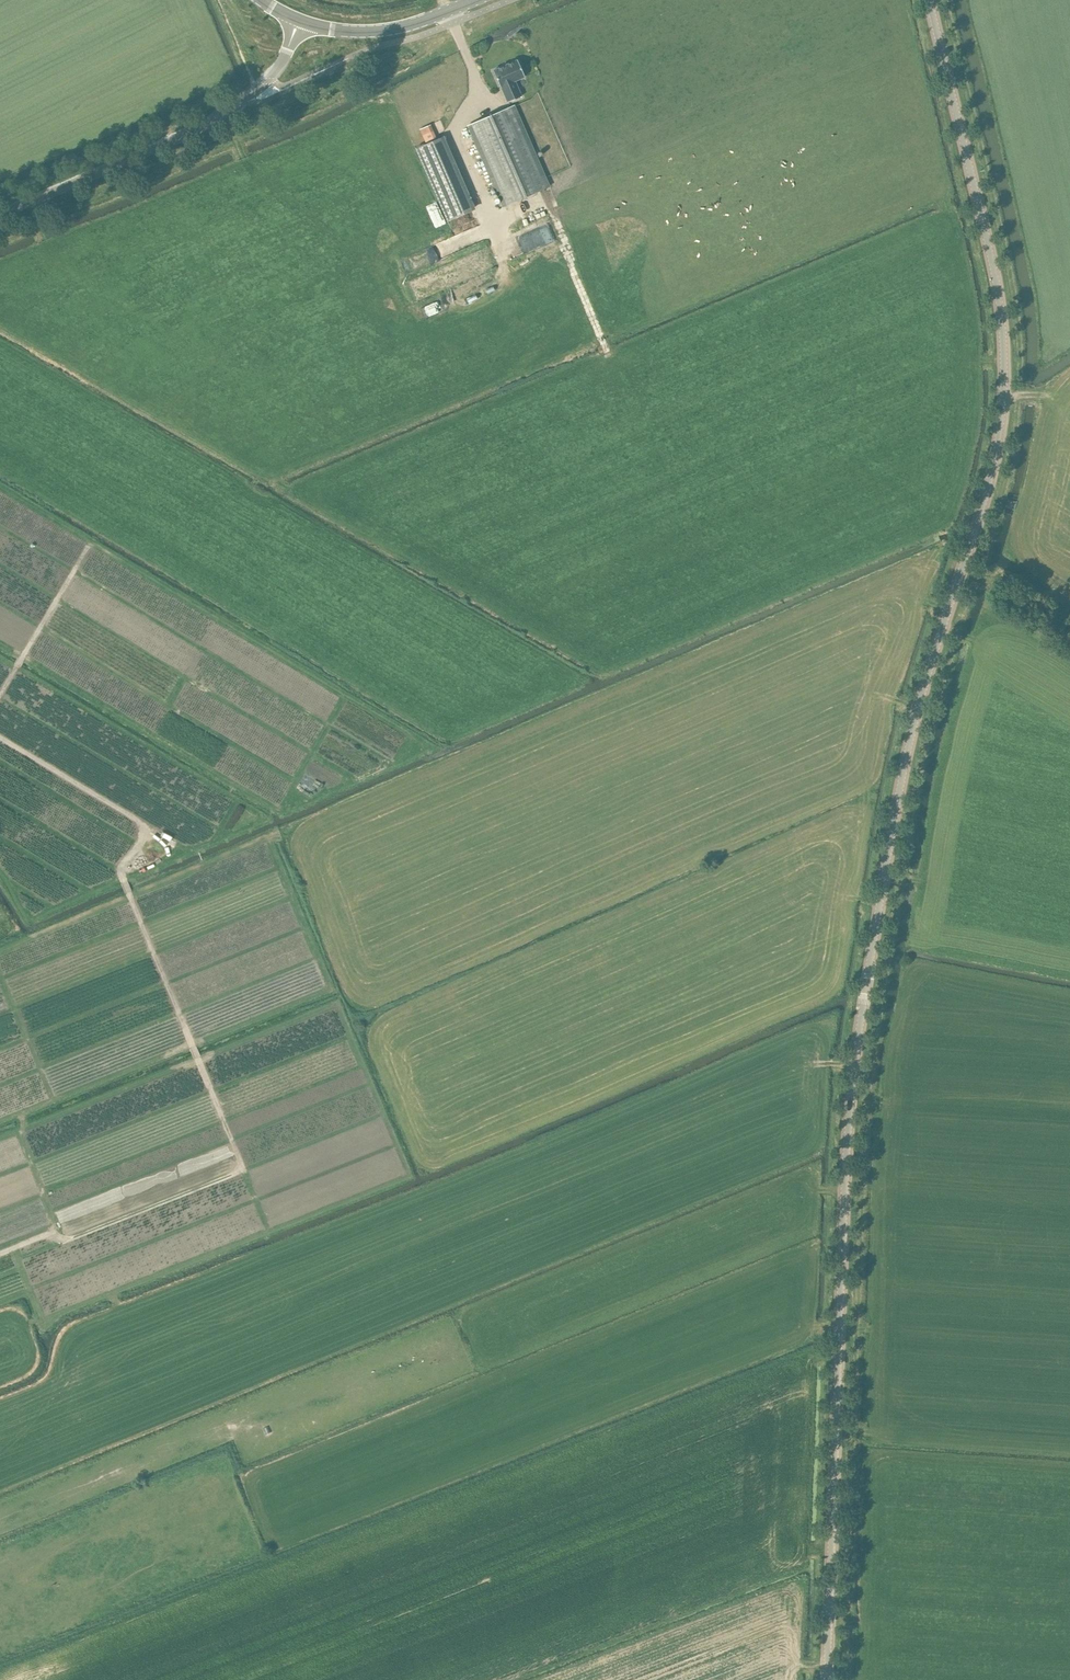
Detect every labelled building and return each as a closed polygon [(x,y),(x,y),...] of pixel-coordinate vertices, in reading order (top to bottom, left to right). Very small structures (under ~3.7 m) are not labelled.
[(501,86),(502,88),(508,101),(521,96),(514,80),(524,76),(517,59),(493,70),(500,87),(501,86)] [(467,125),(503,207),(550,186),(514,104),(467,125)] [(444,135),(415,147),(447,221),(475,208),(444,135)] [(516,255),(549,245),(543,228),(511,238),(516,255)]
